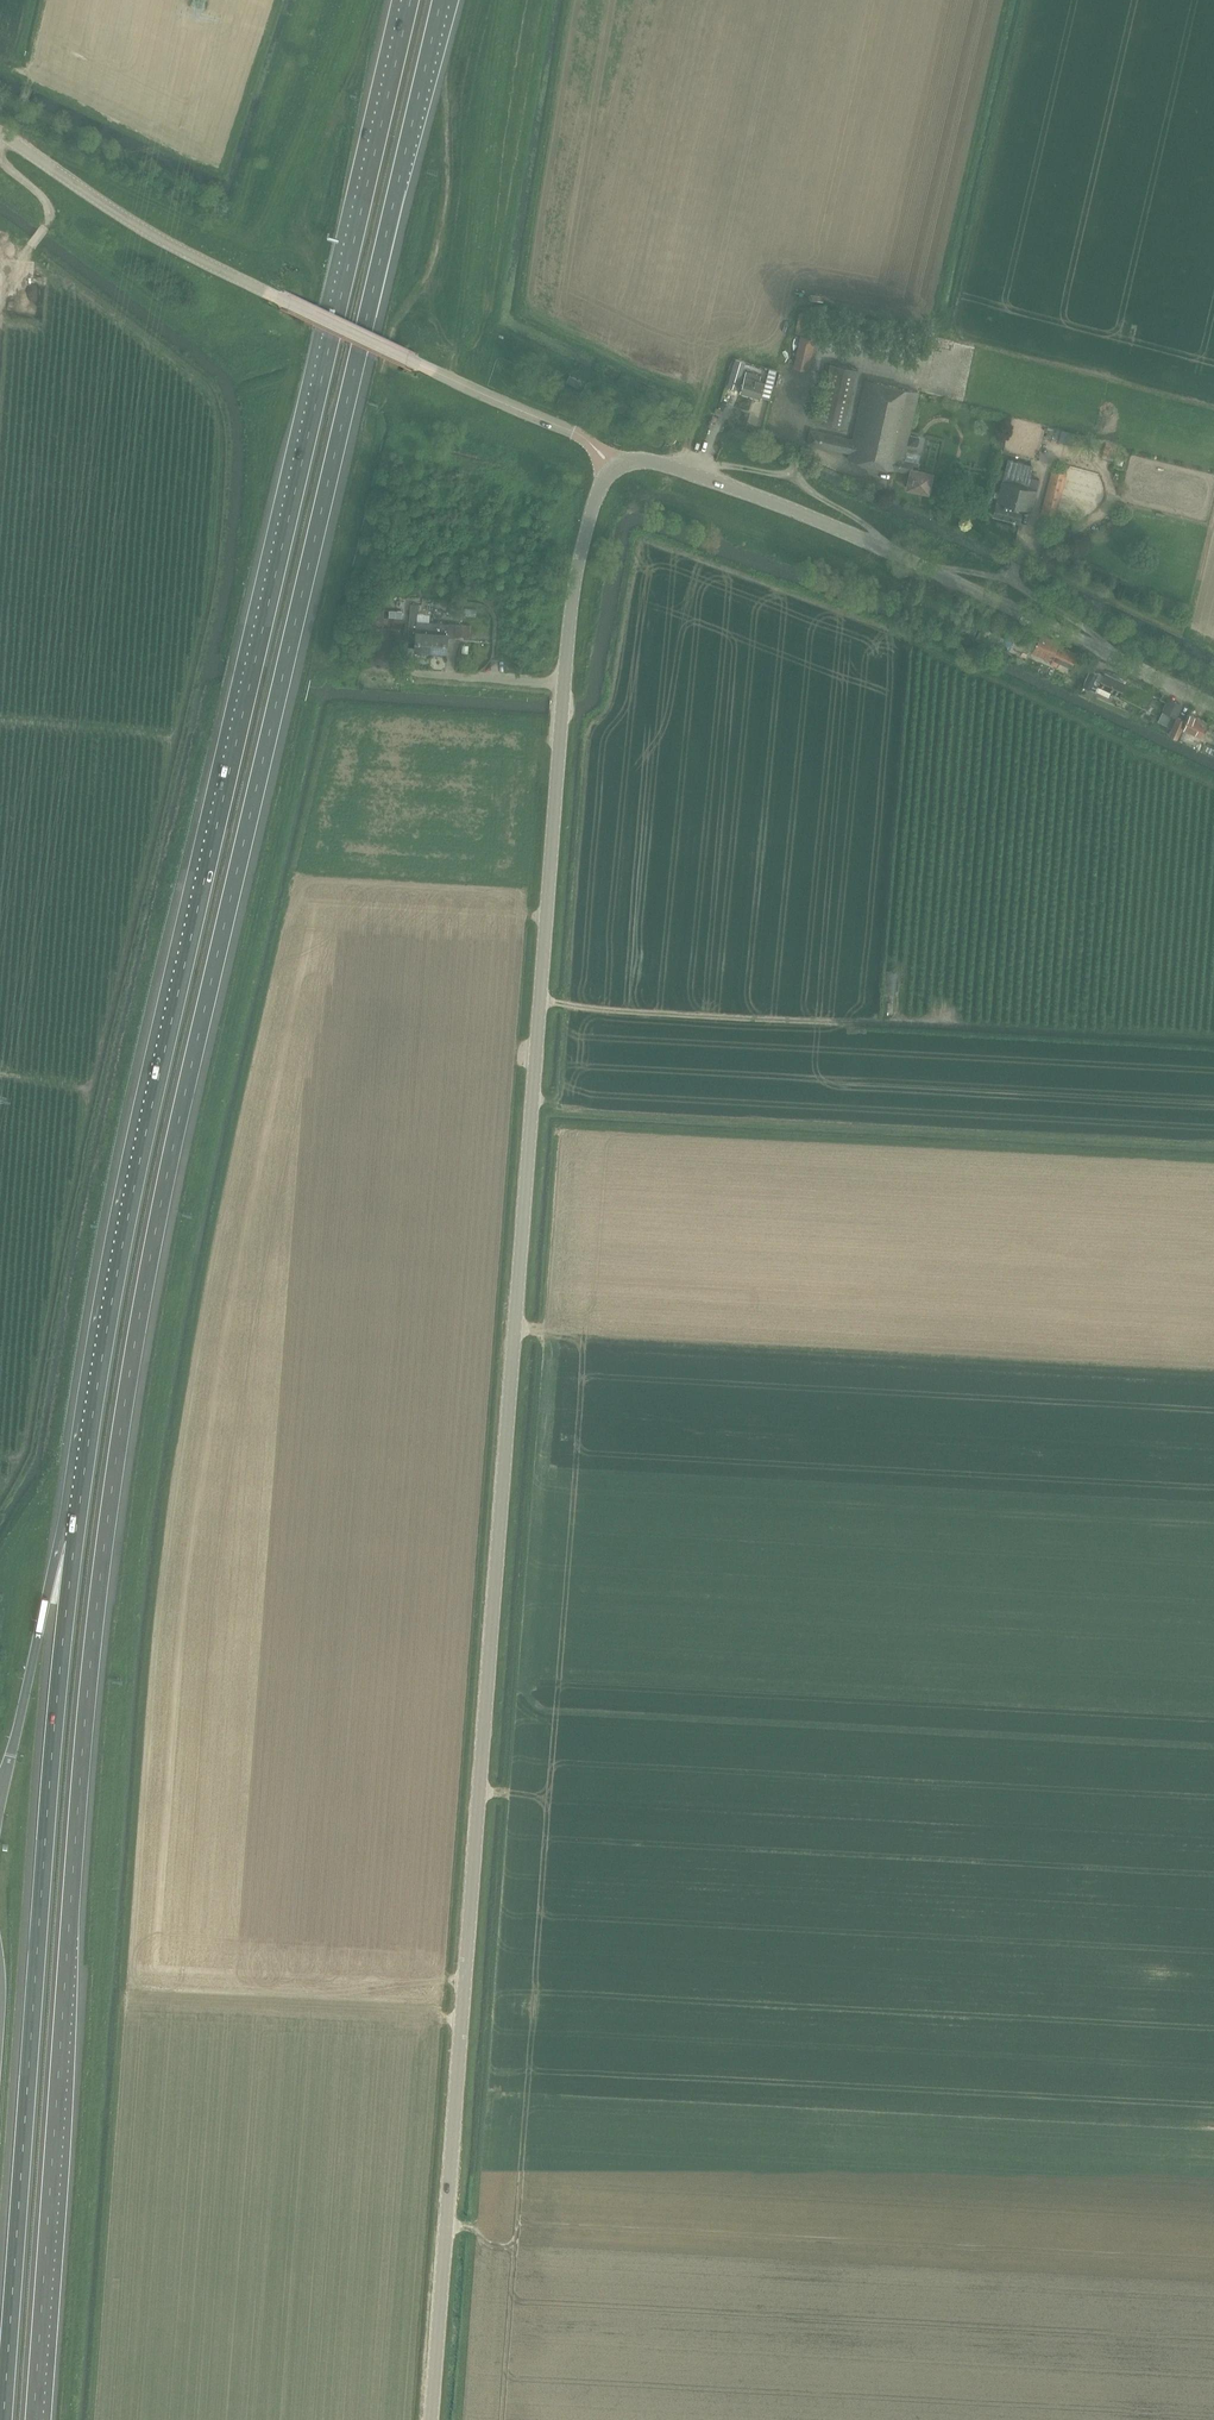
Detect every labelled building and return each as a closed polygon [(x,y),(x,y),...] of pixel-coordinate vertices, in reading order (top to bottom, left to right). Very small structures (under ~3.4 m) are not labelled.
[(808,370),(814,337),(819,317),(800,313),(795,334),(800,335),(794,367),(808,370)] [(735,359),(727,387),(737,390),(745,362),(735,359)] [(831,363),(818,421),(846,427),(859,369),(831,363)] [(746,372),(740,392),(761,398),(766,381),(758,379),(759,376),(746,372)] [(570,374),(567,381),(578,386),(581,380),(570,374)] [(812,431),(809,444),(851,453),(849,459),(894,469),(894,468),(911,472),(908,487),(928,491),(932,473),(917,470),(919,463),(904,459),(919,392),(866,380),(853,439),(812,431)] [(995,492),(993,497),(997,498),(997,500),(993,515),(1019,522),(1023,507),(1032,509),(1037,489),(1039,479),(1030,477),(1033,465),(1008,459),(1007,459),(1005,470),(1004,470),(1002,479),(1002,480),(999,493),(995,492)] [(1052,469),(1041,511),(1053,514),(1064,472),(1052,469)] [(914,585),(912,591),(918,594),(921,588),(914,585)] [(380,597),(380,605),(388,606),(389,597),(380,597)] [(409,620),(409,626),(407,649),(430,650),(432,633),(433,622),(429,622),(430,615),(417,614),(418,604),(411,604),(409,620)] [(375,609),(375,624),(384,625),(384,610),(375,609)] [(432,633),(430,650),(447,652),(448,638),(470,639),(471,625),(449,623),(433,622),(432,633)] [(1060,644),(1041,635),(1033,652),(1052,661),(1050,663),(1057,666),(1060,661),(1072,666),(1077,654),(1060,646),(1060,644)] [(1089,673),(1083,685),(1084,685),(1097,691),(1108,697),(1111,692),(1118,695),(1123,686),(1124,683),(1105,673),(1104,676),(1091,670),(1090,670),(1089,673)] [(1169,698),(1163,710),(1176,716),(1182,705),(1169,698)] [(1163,711),(1158,721),(1171,728),(1176,717),(1163,711)] [(1182,727),(1210,739),(1213,730),(1213,724),(1207,721),(1189,713),(1185,720),(1177,716),(1169,734),(1177,738),(1182,727)]
